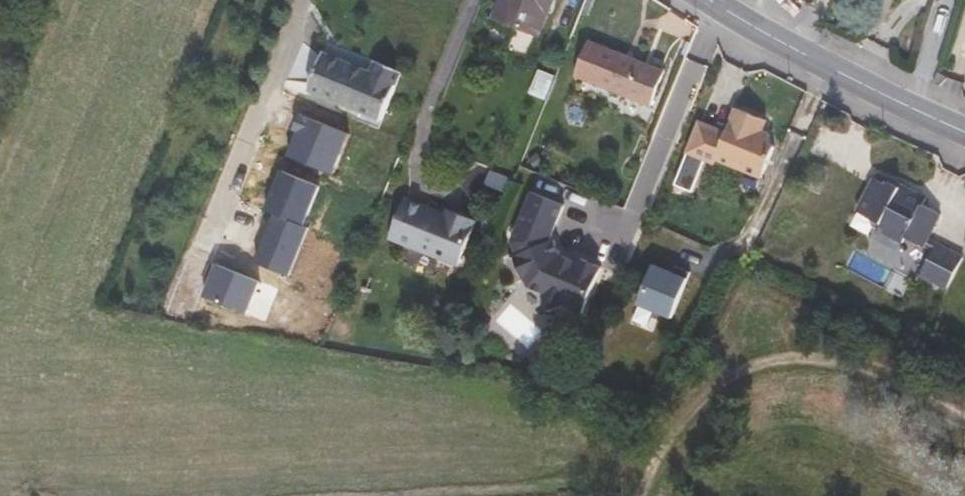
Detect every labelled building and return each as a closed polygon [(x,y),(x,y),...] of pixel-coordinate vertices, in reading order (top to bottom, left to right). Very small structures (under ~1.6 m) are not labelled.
[(539,34),(552,0),(501,0),(495,16),(539,34)] [(589,41),(574,75),(650,105),(664,70),(589,41)] [(384,120),(386,115),(403,74),(374,62),(370,72),(323,52),(308,88),(384,120)] [(746,167),(764,175),(774,153),(770,140),(763,137),(768,126),(738,112),(727,136),(700,124),(686,154),(713,166),(715,162),(743,174),(746,167)] [(332,176),(350,134),(305,114),(286,156),(332,176)] [(761,183),(764,175),(746,167),(743,174),(761,183)] [(274,214),(304,226),(319,186),(283,171),(267,212),(274,214)] [(925,248),(941,215),(923,206),(926,199),(898,185),(897,187),(888,184),(887,186),(874,181),(857,214),(881,226),(879,231),(905,244),(908,239),(925,248)] [(452,202),(411,185),(395,225),(464,253),(482,208),(454,197),(452,202)] [(564,206),(530,192),(509,245),(515,259),(508,262),(517,285),(525,282),(529,290),(543,296),(541,301),(548,314),(561,309),(586,320),(598,291),(592,289),(602,266),(581,258),(578,265),(559,257),(553,242),(548,243),(564,206)] [(274,214),(255,262),(289,275),(308,228),(304,226),(274,214)] [(936,242),(923,277),(952,288),(964,253),(936,242)] [(672,317),(691,271),(676,265),(673,271),(654,263),(638,303),(672,317)] [(217,264),(204,296),(245,313),(258,281),(217,264)]
